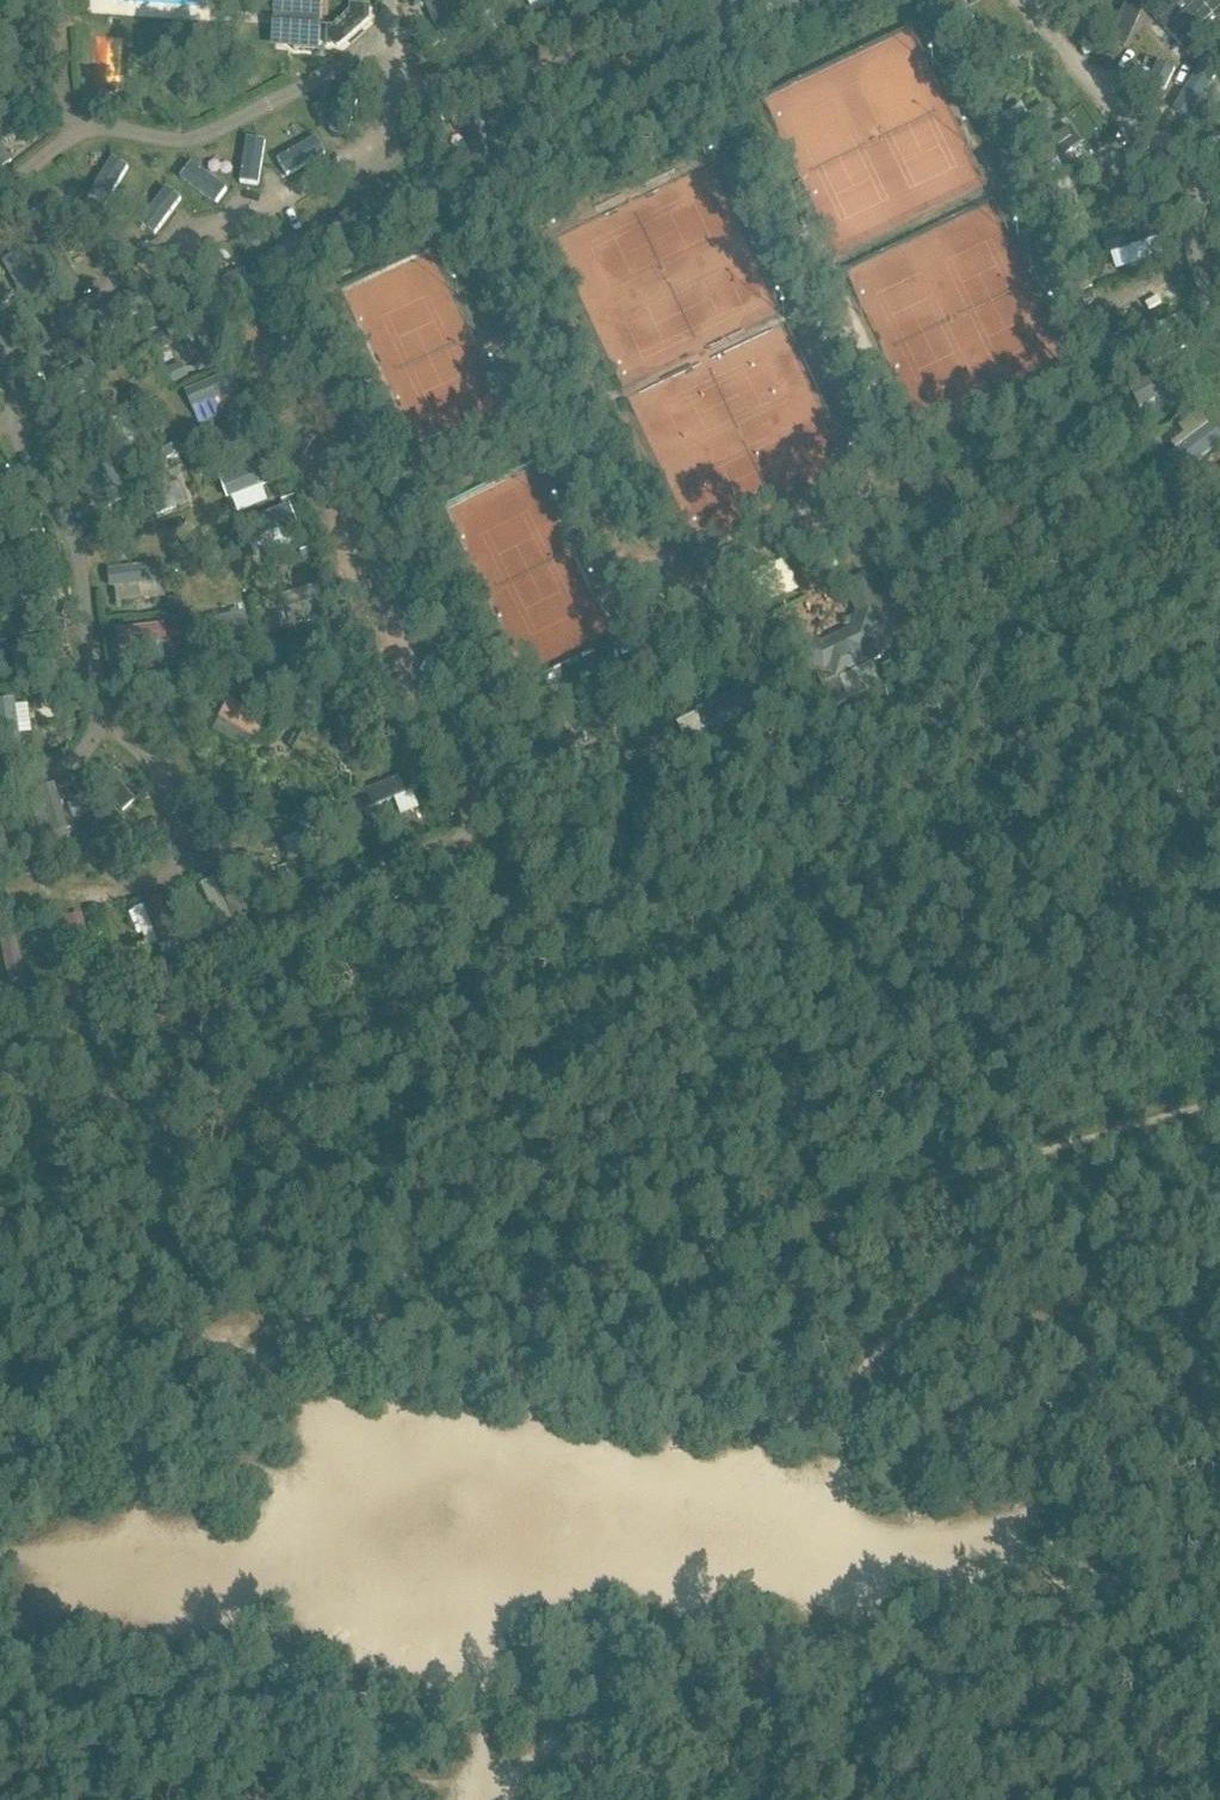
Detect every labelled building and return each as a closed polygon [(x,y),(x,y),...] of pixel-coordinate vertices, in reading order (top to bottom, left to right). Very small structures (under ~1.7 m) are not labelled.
[(1184,36),(1177,43),(1193,60),(1219,35),(1219,3),(1217,0),(1167,0),(1151,15),(1165,31),(1173,23),(1184,36)] [(373,24),(374,7),(352,7),(351,17),(335,31),(328,31),(327,50),(343,52),(373,24)] [(319,52),(321,27),(273,24),(272,49),(319,52)] [(349,136),(361,93),(342,88),(331,131),(349,136)] [(266,143),(247,140),(240,184),(259,187),(266,143)] [(287,179),(326,157),(316,140),(278,162),(287,179)] [(106,209),(130,170),(113,159),(88,198),(106,209)] [(216,207),(228,191),(191,164),(180,180),(216,207)] [(155,238),(183,202),(167,190),(139,226),(155,238)] [(157,521),(179,511),(156,460),(134,470),(157,521)] [(229,503),(280,482),(271,462),(220,482),(229,503)] [(247,549),(298,528),(290,507),(239,528),(247,549)] [(111,591),(164,584),(161,565),(109,571),(111,591)] [(812,664),(810,670),(818,673),(835,708),(850,701),(839,680),(874,663),(873,662),(883,657),(883,656),(914,641),(881,573),(865,581),(865,580),(848,588),(860,612),(853,632),(823,647),(805,641),(799,659),(812,664)] [(199,649),(250,636),(245,616),(194,629),(199,649)] [(118,652),(167,646),(165,627),(116,633),(118,652)] [(713,740),(762,717),(748,689),(700,712),(713,740)] [(23,754),(15,703),(0,705),(0,757),(23,754)]
